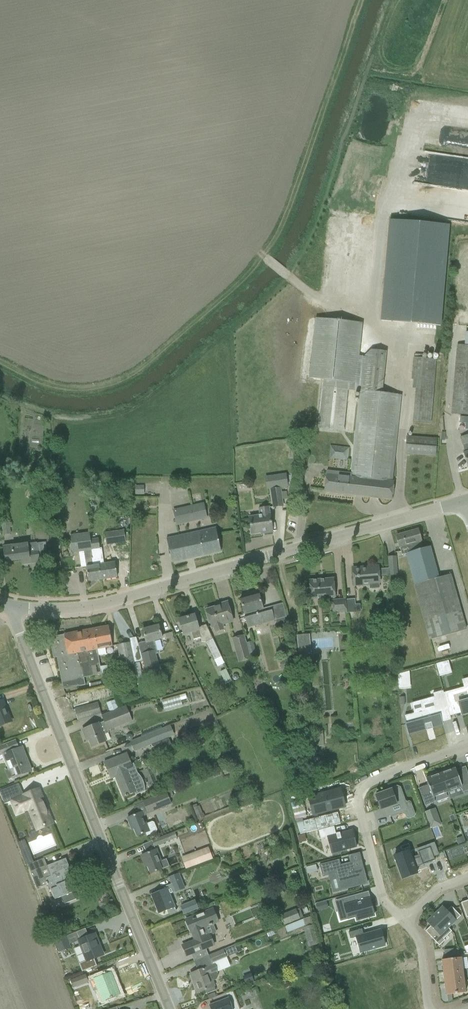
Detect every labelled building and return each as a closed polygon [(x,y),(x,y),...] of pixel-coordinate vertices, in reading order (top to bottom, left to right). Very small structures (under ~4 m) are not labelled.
[(449,222),(390,218),(382,319),(441,323),(449,222)] [(320,428),(344,430),(349,381),(355,381),(361,322),(317,318),(312,377),(324,378),(320,428)] [(452,414),(459,415),(458,424),(457,424),(464,450),(467,449),(467,346),(457,345),(456,364),(452,414)] [(326,470),(325,481),(324,491),(392,500),(394,481),(392,481),(401,395),(382,393),(386,351),(371,350),(363,357),(351,473),(326,470)] [(413,422),(431,423),(436,359),(413,357),(411,380),(413,380),(412,386),(415,387),(413,422)] [(407,436),(406,454),(435,456),(436,438),(407,436)] [(329,459),(348,461),(349,448),(330,445),(329,459)] [(287,486),(286,475),(274,477),(275,488),(281,487),(281,490),(287,489),(287,486)] [(287,492),(280,493),(280,488),(271,490),(274,508),(282,506),(281,500),(288,499),(287,492)] [(203,503),(173,510),(176,525),(207,518),(203,503)] [(249,517),(250,524),(251,534),(272,531),(270,514),(269,514),(268,507),(259,509),(260,516),(249,517)] [(129,517),(121,518),(122,528),(130,527),(129,517)] [(1,524),(3,535),(10,534),(10,527),(12,527),(12,523),(1,524)] [(166,539),(169,553),(171,563),(221,552),(215,528),(166,539)] [(124,530),(104,533),(106,545),(126,542),(124,530)] [(418,530),(396,536),(399,546),(402,555),(406,554),(414,584),(438,578),(432,556),(430,547),(423,549),(418,530)] [(89,533),(70,536),(73,553),(84,551),(92,550),(90,540),(89,533)] [(91,540),(90,540),(92,550),(93,559),(101,558),(100,549),(99,539),(91,540)] [(27,543),(13,545),(3,547),(5,562),(26,559),(27,564),(39,562),(37,543),(27,544),(27,543)] [(92,550),(84,551),(87,572),(88,581),(101,580),(99,565),(93,566),(92,559),(93,559),(92,550)] [(395,557),(388,557),(389,576),(396,575),(395,557)] [(93,559),(92,559),(93,566),(99,565),(101,580),(117,577),(116,567),(115,562),(103,564),(102,558),(101,558),(93,559)] [(60,561),(47,563),(48,569),(61,567),(60,561)] [(352,568),(353,578),(354,586),(364,585),(364,584),(369,583),(369,589),(380,588),(379,583),(380,583),(378,568),(366,569),(366,567),(352,568)] [(438,578),(414,584),(417,595),(425,623),(429,640),(466,630),(461,614),(461,613),(450,574),(438,578)] [(309,581),(310,590),(311,600),(335,598),(334,589),(333,579),(309,581)] [(258,593),(240,598),(248,628),(286,617),(283,603),(263,609),(258,593)] [(345,600),(345,599),(334,600),(335,612),(346,611),(346,613),(347,613),(346,600),(345,600)] [(346,600),(347,613),(361,612),(360,604),(354,604),(353,599),(346,600)] [(206,610),(209,620),(212,628),(213,627),(214,633),(224,630),(223,624),(233,621),(230,612),(227,602),(219,605),(220,606),(206,610)] [(179,619),(182,629),(183,635),(191,632),(193,640),(201,638),(199,630),(194,615),(179,619)] [(108,626),(93,629),(97,649),(112,646),(108,626)] [(142,630),(146,641),(138,643),(146,672),(159,669),(155,654),(157,654),(154,641),(162,639),(158,626),(142,630)] [(57,657),(63,689),(85,685),(84,677),(102,674),(100,667),(100,664),(97,649),(93,629),(64,635),(64,636),(50,639),(50,638),(49,638),(53,658),(57,657)] [(309,635),(297,636),(299,656),(311,655),(309,635)] [(239,662),(250,659),(243,636),(233,639),(239,662)] [(217,666),(224,663),(221,657),(212,639),(205,642),(217,666)] [(384,640),(386,672),(397,671),(395,640),(384,640)] [(249,656),(256,654),(252,641),(245,643),(249,656)] [(130,642),(117,645),(121,666),(123,666),(125,676),(135,674),(133,664),(134,663),(130,642)] [(279,659),(281,669),(293,667),(291,656),(279,659)] [(445,674),(442,662),(435,664),(439,676),(445,674)] [(107,666),(100,667),(102,674),(103,679),(109,677),(107,666)] [(424,669),(426,680),(432,679),(432,676),(438,674),(436,667),(424,669)] [(220,673),(226,686),(232,682),(226,670),(220,673)] [(109,677),(103,679),(104,686),(112,684),(111,677),(109,677)] [(423,711),(405,716),(407,724),(406,724),(408,734),(426,729),(426,730),(432,728),(432,727),(441,725),(442,725),(439,712),(448,710),(443,690),(433,693),(434,700),(421,703),(423,711)] [(164,708),(187,702),(185,693),(162,700),(164,708)] [(452,697),(455,708),(459,707),(462,718),(467,716),(467,693),(452,697)] [(0,701),(0,726),(10,722),(6,711),(7,710),(3,700),(0,701)] [(106,703),(109,712),(118,709),(115,700),(106,703)] [(98,703),(74,710),(77,720),(101,713),(98,703)] [(98,723),(92,726),(82,730),(87,741),(89,740),(92,747),(105,742),(103,735),(109,733),(108,731),(132,721),(126,706),(102,716),(104,722),(98,724),(98,723)] [(166,727),(130,742),(135,752),(152,745),(168,738),(170,737),(166,727)] [(313,731),(313,747),(323,746),(323,731),(313,731)] [(0,759),(4,758),(12,778),(31,771),(22,747),(18,748),(15,741),(0,747),(0,759)] [(126,754),(114,759),(104,762),(109,774),(113,773),(123,797),(134,792),(135,795),(145,791),(137,773),(134,763),(130,764),(126,754)] [(447,792),(460,788),(463,792),(467,790),(467,775),(467,772),(458,775),(455,768),(450,770),(450,768),(442,771),(442,773),(440,773),(447,792)] [(447,792),(440,773),(438,774),(438,772),(430,775),(430,777),(426,779),(428,785),(418,788),(425,806),(434,803),(434,797),(447,792)] [(0,791),(0,793),(4,804),(12,801),(16,814),(31,808),(39,829),(43,827),(52,823),(39,790),(40,789),(23,796),(19,784),(0,791)] [(405,810),(401,799),(402,797),(399,788),(397,787),(375,795),(380,810),(386,808),(389,816),(405,810)] [(341,791),(310,800),(315,816),(346,807),(341,791)] [(166,792),(152,798),(157,810),(171,804),(166,792)] [(303,794),(288,798),(295,822),(309,817),(303,794)] [(193,809),(196,816),(202,813),(199,806),(193,809)] [(434,809),(425,812),(430,827),(438,825),(435,817),(437,817),(434,809)] [(340,811),(299,822),(302,833),(343,823),(340,811)] [(141,813),(136,814),(127,818),(130,825),(132,824),(137,836),(145,833),(147,836),(156,832),(157,830),(154,822),(152,821),(146,824),(141,813)] [(334,827),(318,831),(320,839),(327,838),(331,854),(356,848),(352,830),(336,835),(334,827)] [(175,832),(152,841),(154,847),(177,838),(175,832)] [(208,847),(181,857),(185,868),(203,862),(210,859),(212,858),(208,847)] [(408,851),(394,856),(402,879),(416,873),(415,868),(419,867),(419,869),(435,863),(433,857),(429,847),(414,853),(416,858),(412,860),(411,857),(408,851)] [(28,848),(22,851),(27,864),(34,862),(28,848)] [(150,852),(141,856),(144,862),(146,861),(151,874),(160,870),(161,870),(158,862),(161,861),(156,850),(150,852)] [(28,865),(34,883),(37,888),(43,886),(41,880),(44,879),(49,891),(51,890),(54,899),(60,897),(62,902),(75,897),(73,892),(78,890),(66,859),(47,866),(44,859),(35,862),(28,865)] [(339,859),(319,865),(322,877),(328,875),(336,874),(340,891),(367,884),(363,866),(355,868),(354,862),(350,863),(341,865),(339,859)] [(317,871),(315,865),(305,867),(307,873),(317,871)] [(165,886),(166,889),(151,895),(159,914),(167,910),(168,914),(176,911),(169,894),(174,892),(175,893),(185,889),(179,873),(169,877),(172,884),(165,886)] [(355,895),(336,900),(338,908),(344,906),(347,918),(355,916),(356,920),(373,915),(369,899),(357,902),(355,895)] [(195,901),(190,903),(180,906),(183,914),(198,909),(195,901)] [(442,906),(434,914),(448,928),(460,916),(451,906),(446,911),(442,906)] [(187,956),(192,954),(195,961),(208,956),(205,949),(214,945),(206,927),(218,922),(212,909),(185,920),(191,933),(193,932),(196,940),(182,946),(187,956)] [(280,917),(284,926),(300,919),(296,910),(280,917)] [(448,928),(434,914),(426,922),(430,926),(425,931),(439,946),(445,940),(444,939),(451,931),(448,928)] [(303,929),(307,942),(318,940),(315,926),(303,929)] [(362,929),(348,933),(350,939),(356,938),(360,953),(385,946),(381,930),(364,935),(362,929)] [(80,940),(78,941),(86,961),(79,964),(82,972),(97,966),(94,959),(101,956),(96,943),(98,942),(95,934),(86,937),(80,940)] [(66,937),(55,941),(59,953),(71,948),(69,945),(66,937)] [(235,946),(209,956),(212,964),(238,953),(235,946)] [(461,958),(441,960),(443,972),(462,969),(461,958)] [(214,965),(199,971),(190,974),(197,993),(205,990),(206,994),(216,990),(212,981),(217,979),(218,975),(217,972),(214,965)] [(462,969),(443,972),(444,983),(464,981),(462,969)] [(244,982),(253,979),(250,970),(241,973),(244,982)] [(111,973),(102,977),(94,980),(89,982),(93,992),(98,990),(103,1001),(120,994),(111,973)] [(85,975),(70,981),(72,989),(88,983),(85,975)] [(465,993),(464,981),(444,983),(446,995),(465,993)] [(228,996),(230,1001),(235,1000),(232,991),(217,997),(218,1000),(228,996)] [(219,1002),(209,1005),(211,1008),(233,1008),(228,998),(219,1002)]
